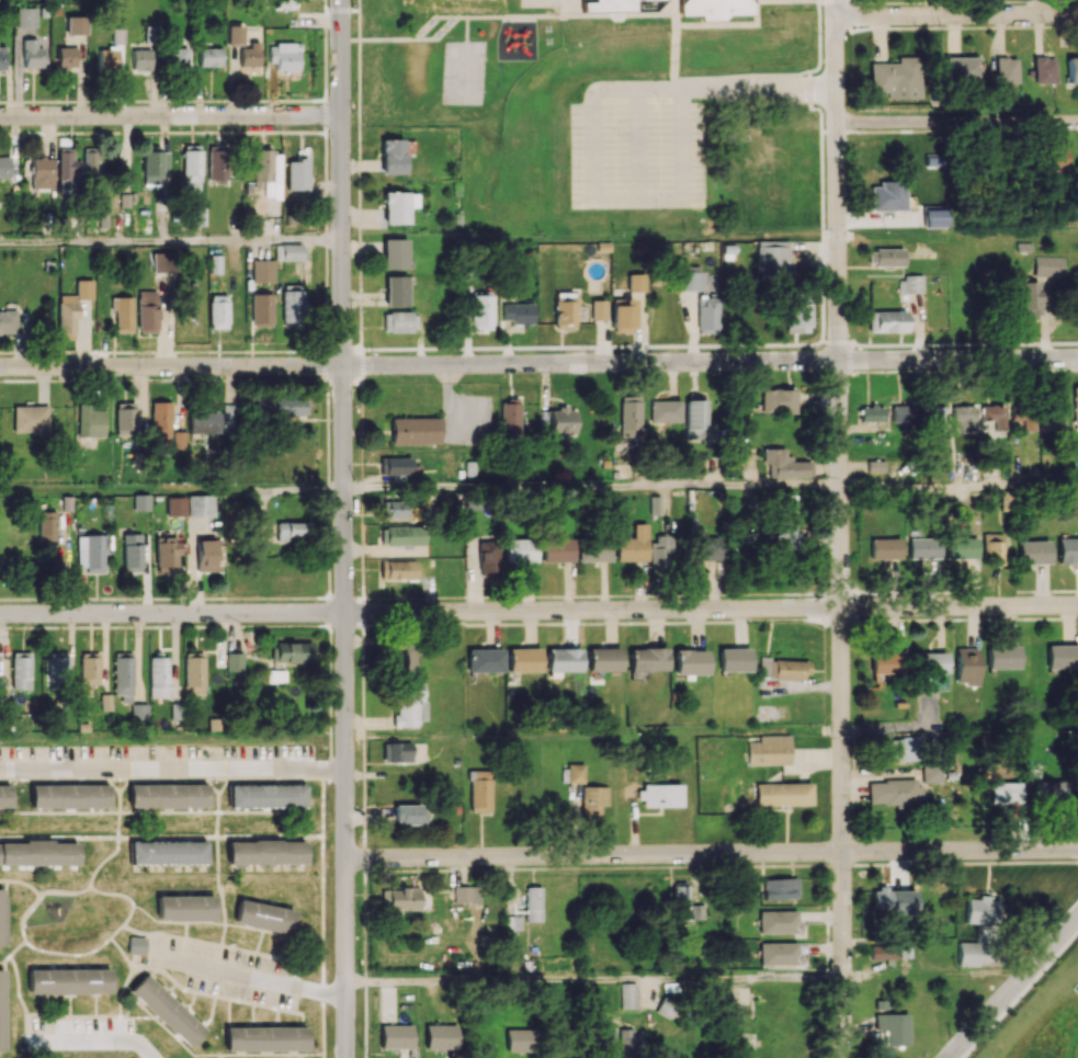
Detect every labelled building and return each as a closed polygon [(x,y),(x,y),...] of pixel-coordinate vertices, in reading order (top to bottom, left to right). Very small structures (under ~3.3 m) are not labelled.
[(656,10),(664,0),(593,0),(593,2),(581,2),(581,11),(656,10)] [(679,4),(680,15),(699,14),(699,20),(723,21),(726,14),(750,14),(751,0),(683,0),(679,4)] [(35,8),(15,8),(15,27),(36,27),(35,8)] [(66,17),(66,34),(85,34),(85,16),(66,17)] [(242,26),(227,26),(228,45),(242,45),(242,26)] [(123,29),(111,29),(111,44),(124,44),(123,29)] [(36,39),(22,39),(23,68),(45,67),(44,48),(36,48),(36,39)] [(239,48),(239,72),(259,72),(259,42),(249,42),(249,48),(239,48)] [(268,62),(276,62),(276,69),(296,70),(297,44),(269,43),(268,62)] [(78,48),(57,47),(56,70),(77,71),(78,48)] [(186,47),(164,48),(164,68),(187,67),(186,47)] [(97,48),(97,70),(117,70),(116,48),(97,48)] [(199,67),(221,66),(221,48),(198,48),(199,67)] [(150,49),(130,49),(131,73),(151,73),(150,49)] [(885,98),(919,98),(919,57),(896,57),(896,62),(868,63),(869,92),(885,92),(885,98)] [(979,57),(945,57),(944,81),(978,81),(979,57)] [(995,83),(1017,83),(1017,57),(995,57),(995,83)] [(1055,57),(1033,57),(1034,83),(1055,83),(1055,57)] [(1068,58),(1067,83),(1077,83),(1077,58),(1068,58)] [(403,139),(380,139),(381,174),(404,174),(403,139)] [(182,189),(200,190),(201,145),(183,145),(182,189)] [(208,182),(227,181),(226,146),(207,146),(208,182)] [(59,148),(57,197),(79,197),(80,160),(73,160),(74,148),(59,148)] [(253,182),(272,181),(271,149),(252,150),(253,182)] [(82,152),(83,187),(102,186),(101,151),(82,152)] [(141,184),(168,184),(169,152),(142,151),(141,184)] [(9,156),(0,157),(0,178),(10,178),(9,156)] [(31,188),(54,188),(54,158),(31,158),(31,188)] [(286,190),(307,190),(306,159),(285,160),(286,190)] [(872,211),(906,210),(906,180),(879,181),(879,186),(871,186),(872,211)] [(408,207),(415,207),(415,192),(383,193),(383,224),(408,224),(408,207)] [(205,207),(191,207),(191,226),(205,225),(205,207)] [(925,228),(946,227),(946,209),(924,210),(925,228)] [(383,269),(406,269),(406,239),(383,239),(383,269)] [(758,272),(789,272),(789,241),(757,241),(758,272)] [(302,260),(301,244),(275,244),(275,260),(302,260)] [(903,266),(903,249),(869,249),(868,265),(903,266)] [(152,272),(166,271),(166,253),(152,253),(152,272)] [(209,273),(220,273),(221,255),(210,255),(209,273)] [(1065,277),(1065,256),(1036,256),(1035,276),(1065,277)] [(273,260),(251,260),(252,283),(274,282),(273,260)] [(679,290),(708,290),(708,268),(679,267),(679,290)] [(628,291),(645,291),(645,274),(628,273),(628,291)] [(901,293),(923,293),(923,275),(901,275),(901,293)] [(406,306),(406,276),(385,276),(385,306),(406,306)] [(1017,315),(1040,315),(1039,278),(1016,279),(1017,315)] [(93,279),(75,279),(76,294),(58,294),(58,339),(76,339),(76,299),(93,299),(93,279)] [(304,286),(282,285),(281,327),(302,328),(304,286)] [(788,301),(786,332),(808,333),(809,288),(797,288),(797,301),(788,301)] [(157,291),(137,291),(137,333),(157,333),(157,291)] [(575,293),(555,292),(554,328),(574,328),(575,293)] [(272,293),(251,294),(251,326),(273,326),(272,293)] [(471,295),(472,330),(493,329),(492,294),(471,295)] [(228,295),(209,295),(209,328),(228,328),(228,295)] [(132,297),(110,297),(110,311),(114,311),(114,329),(133,328),(132,297)] [(698,297),(698,332),(718,333),(719,297),(698,297)] [(633,299),(612,299),(612,332),(633,332),(633,299)] [(591,320),(606,319),(605,300),(591,300),(591,320)] [(503,304),(503,320),(512,320),(512,325),(533,325),(533,304),(503,304)] [(14,335),(15,311),(0,310),(0,335),(14,335)] [(906,311),(869,312),(869,332),(907,332),(906,311)] [(383,313),(384,332),(416,332),(416,312),(383,313)] [(761,413),(794,413),(795,389),(761,389),(761,413)] [(306,416),(306,396),(272,397),(273,416),(306,416)] [(642,396),(620,396),(619,437),(641,438),(642,396)] [(500,434),(520,434),(520,400),(500,400),(500,434)] [(681,400),(650,401),(650,422),(681,422),(681,400)] [(706,400),(686,400),(685,440),(706,440),(706,400)] [(152,401),(151,444),(170,445),(171,402),(152,401)] [(116,435),(136,434),(135,402),(115,402),(116,435)] [(105,409),(90,409),(90,403),(79,403),(78,436),(104,437),(105,409)] [(912,426),(912,404),(889,405),(889,426),(912,426)] [(14,432),(49,432),(49,405),(14,405),(14,432)] [(946,431),(946,406),(922,405),(922,430),(946,431)] [(976,406),(952,405),(951,431),(975,432),(976,406)] [(982,420),(995,420),(995,430),(1005,430),(1006,405),(982,405),(982,420)] [(883,422),(883,406),(860,406),(860,421),(883,422)] [(1042,416),(1041,427),(1064,428),(1065,407),(1051,406),(1051,416),(1042,416)] [(550,409),(551,434),(575,434),(574,408),(550,409)] [(189,435),(219,435),(219,411),(189,412),(189,435)] [(1035,411),(1014,411),(1013,429),(1034,429),(1035,411)] [(439,417),(391,418),(391,444),(439,444),(439,417)] [(171,449),(185,450),(186,431),(172,431),(171,449)] [(762,448),(762,464),(768,464),(768,477),(810,476),(810,459),(784,460),(784,448),(762,448)] [(411,457),(380,457),(380,475),(419,475),(419,465),(411,465),(411,457)] [(867,472),(883,472),(883,460),(866,461),(867,472)] [(1013,491),(999,492),(1000,511),(1014,510),(1013,491)] [(134,511),(150,511),(150,493),(133,494),(134,511)] [(188,516),(213,516),(213,494),(187,495),(188,516)] [(186,496),(166,496),(167,516),(186,515),(186,496)] [(382,518),(407,518),(407,501),(382,501),(382,518)] [(38,511),(39,540),(56,540),(55,511),(38,511)] [(309,522),(277,522),(276,540),(308,541),(309,522)] [(795,522),(774,522),(773,550),(795,551),(795,522)] [(646,560),(645,523),(632,524),(632,538),(615,538),(615,561),(646,560)] [(424,545),(424,526),(380,527),(381,545),(424,545)] [(718,561),(719,537),(702,537),(702,529),(692,528),(692,560),(718,561)] [(142,533),(123,534),(124,570),(142,570),(142,533)] [(984,560),(994,561),(994,565),(1003,565),(1004,533),(985,533),(984,560)] [(104,553),(112,553),(112,534),(77,535),(78,567),(86,567),(86,573),(105,572),(104,553)] [(177,574),(177,537),(155,537),(155,573),(177,574)] [(908,539),(909,559),(939,558),(938,537),(908,539)] [(976,557),(976,537),(946,538),(946,558),(976,557)] [(573,561),(572,538),(542,538),(543,562),(573,561)] [(870,558),(899,559),(900,539),(870,538),(870,558)] [(1058,538),(1059,562),(1077,562),(1077,538),(1058,538)] [(197,539),(196,571),(220,571),(221,540),(197,539)] [(535,561),(535,539),(505,539),(505,562),(535,561)] [(650,568),(668,568),(669,539),(650,539),(650,568)] [(478,541),(479,572),(498,572),(497,540),(478,541)] [(1049,540),(1019,541),(1020,564),(1050,563),(1049,540)] [(610,561),(610,542),(578,542),(578,561),(610,561)] [(416,561),(380,561),(380,579),(416,579),(416,561)] [(311,642),(274,642),(274,662),(311,663),(311,642)] [(413,643),(392,643),(391,677),(413,677),(413,643)] [(1047,668),(1077,669),(1077,645),(1047,645),(1047,668)] [(987,669),(1017,669),(1017,646),(987,646),(987,669)] [(540,648),(508,648),(508,672),(540,671),(540,648)] [(581,649),(548,648),(547,671),(580,672),(581,649)] [(620,671),(620,648),(588,648),(589,671),(620,671)] [(630,671),(666,671),(666,648),(630,648),(630,671)] [(718,671),(748,671),(748,648),(718,648),(718,671)] [(956,684),(978,684),(979,648),(957,648),(956,684)] [(467,671),(502,671),(502,649),(467,649),(467,671)] [(706,674),(706,650),(674,650),(674,674),(706,674)] [(31,689),(31,652),(12,652),(12,689),(31,689)] [(113,652),(114,696),(121,695),(121,702),(133,702),(132,652),(113,652)] [(185,687),(190,686),(190,694),(205,694),(204,652),(184,653),(185,687)] [(226,673),(244,673),(243,652),(226,653),(226,673)] [(902,654),(871,652),(870,673),(901,674),(902,654)] [(946,674),(947,653),(917,652),(916,673),(946,674)] [(80,696),(90,696),(90,684),(99,684),(100,653),(81,653),(80,696)] [(168,656),(148,657),(149,697),(169,697),(168,656)] [(807,660),(760,659),(759,678),(806,679),(807,660)] [(424,683),(397,683),(397,713),(393,713),(393,727),(419,727),(418,720),(424,720),(424,683)] [(111,694),(101,694),(101,710),(111,710),(111,694)] [(147,704),(131,704),(131,725),(147,724),(147,704)] [(748,741),(748,765),(790,764),(790,735),(759,735),(760,741),(748,741)] [(883,738),(884,762),(919,760),(919,737),(883,738)] [(383,741),(383,761),(411,762),(411,742),(383,741)] [(583,783),(584,764),(567,763),(567,782),(583,783)] [(941,782),(941,765),(922,765),(923,782),(941,782)] [(469,811),(490,812),(490,770),(470,770),(469,811)] [(919,779),(868,781),(869,805),(920,803),(919,779)] [(1034,780),(1035,802),(1065,801),(1064,779),(1034,780)] [(756,784),(756,806),(811,804),(811,782),(756,784)] [(1020,782),(990,782),(990,802),(1020,803),(1020,782)] [(0,784),(0,808),(10,808),(9,784),(0,784)] [(30,784),(30,807),(108,808),(108,785),(30,784)] [(128,807),(206,806),(206,784),(128,784),(128,807)] [(228,807),(305,808),(305,785),(228,784),(228,807)] [(680,806),(680,785),(639,785),(639,807),(680,806)] [(581,818),(599,818),(600,806),(607,806),(607,786),(581,786),(581,818)] [(394,804),(394,824),(422,823),(421,804),(394,804)] [(0,842),(0,865),(77,864),(76,841),(0,842)] [(206,841),(129,842),(130,864),(207,863),(206,841)] [(305,841),(227,841),(228,864),(305,863),(305,841)] [(797,898),(796,878),(763,879),(764,899),(797,898)] [(688,882),(672,883),(674,922),(689,921),(688,882)] [(470,902),(470,886),(453,886),(453,902),(470,902)] [(541,887),(525,887),(526,921),(542,921),(541,887)] [(419,888),(380,888),(381,909),(419,909),(419,888)] [(873,909),(891,908),(891,915),(916,915),(915,889),(873,889),(873,909)] [(214,920),(214,895),(157,896),(157,921),(214,920)] [(966,923),(998,924),(998,898),(978,897),(978,899),(967,899),(966,923)] [(290,935),(295,910),(238,899),(233,924),(290,935)] [(690,919),(703,918),(703,904),(689,905),(690,919)] [(759,911),(760,933),(798,932),(797,910),(759,911)] [(522,929),(521,916),(504,916),(505,930),(522,929)] [(145,954),(146,937),(129,936),(128,953),(145,954)] [(958,966),(987,966),(988,941),(958,940),(958,966)] [(798,942),(760,942),(760,965),(798,965),(798,942)] [(870,959),(895,959),(896,945),(870,945),(870,959)] [(28,969),(29,994),(110,993),(110,969),(28,969)] [(187,1048),(204,1030),(145,974),(128,992),(187,1048)] [(619,1008),(635,1008),(635,983),(620,983),(619,1008)] [(906,1013),(874,1014),(875,1030),(884,1030),(884,1045),(907,1045),(906,1013)] [(380,1048),(412,1048),(412,1025),(380,1025),(380,1048)] [(425,1049),(458,1049),(458,1025),(425,1025),(425,1049)] [(306,1050),(306,1026),(225,1027),(225,1051),(306,1050)] [(506,1029),(505,1051),(534,1052),(535,1029),(506,1029)] [(619,1056),(641,1056),(641,1031),(619,1031),(619,1056)]
